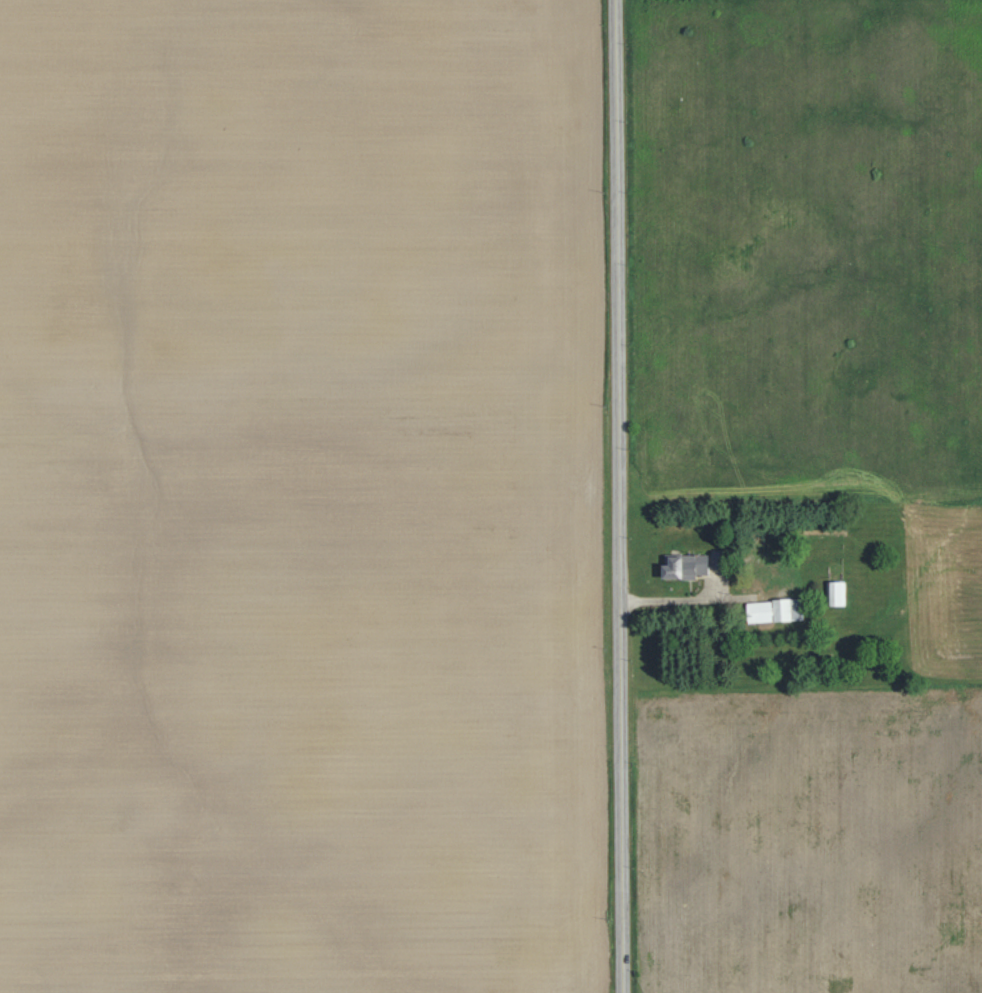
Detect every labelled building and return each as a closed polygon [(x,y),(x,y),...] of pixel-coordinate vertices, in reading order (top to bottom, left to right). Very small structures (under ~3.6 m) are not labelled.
[(722,550),(709,550),(709,568),(721,568),(722,550)] [(662,580),(696,580),(696,575),(708,575),(708,555),(669,556),(669,566),(662,566),(662,580)] [(845,606),(845,582),(827,582),(827,607),(845,606)] [(747,602),(747,623),(802,621),(801,600),(747,602)]
